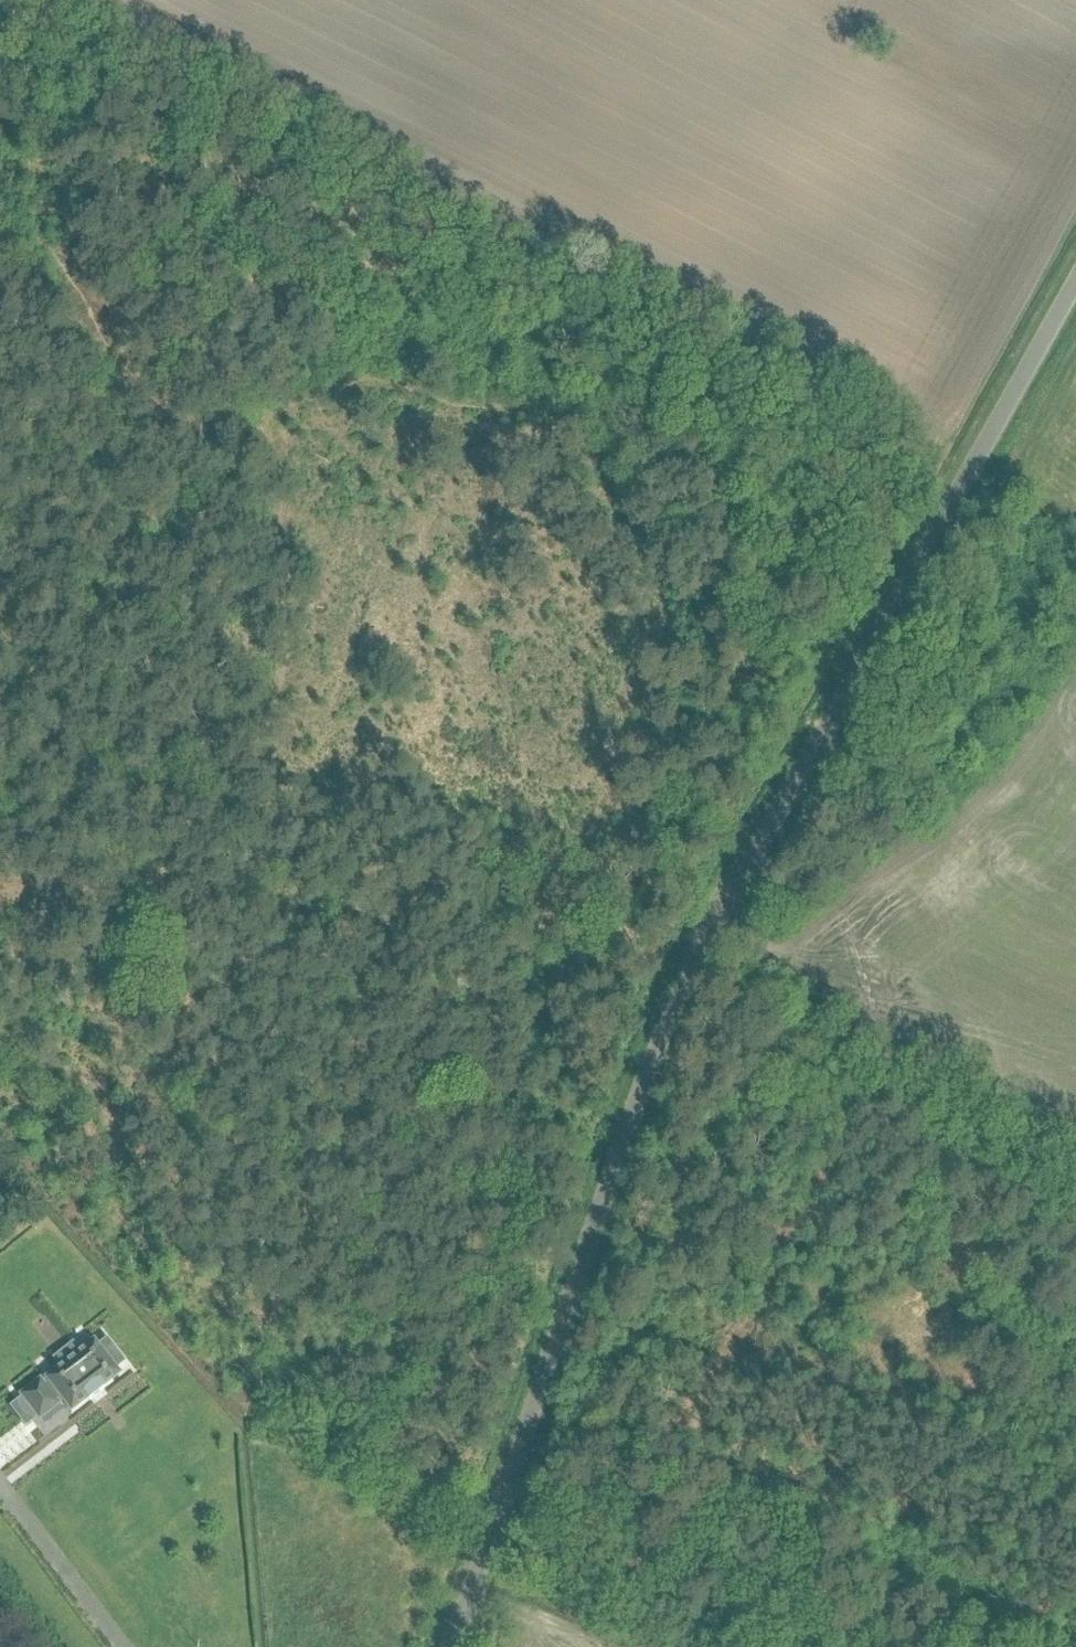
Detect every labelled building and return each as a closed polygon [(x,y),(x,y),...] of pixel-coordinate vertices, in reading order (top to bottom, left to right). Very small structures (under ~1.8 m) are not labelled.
[(20,1396),(39,1420),(60,1404),(60,1402),(64,1399),(73,1412),(89,1399),(91,1402),(105,1391),(102,1388),(119,1375),(115,1370),(124,1363),(106,1340),(97,1347),(93,1342),(79,1353),(72,1344),(53,1359),(60,1368),(45,1379),(48,1382),(44,1385),(40,1380),(20,1396)]
